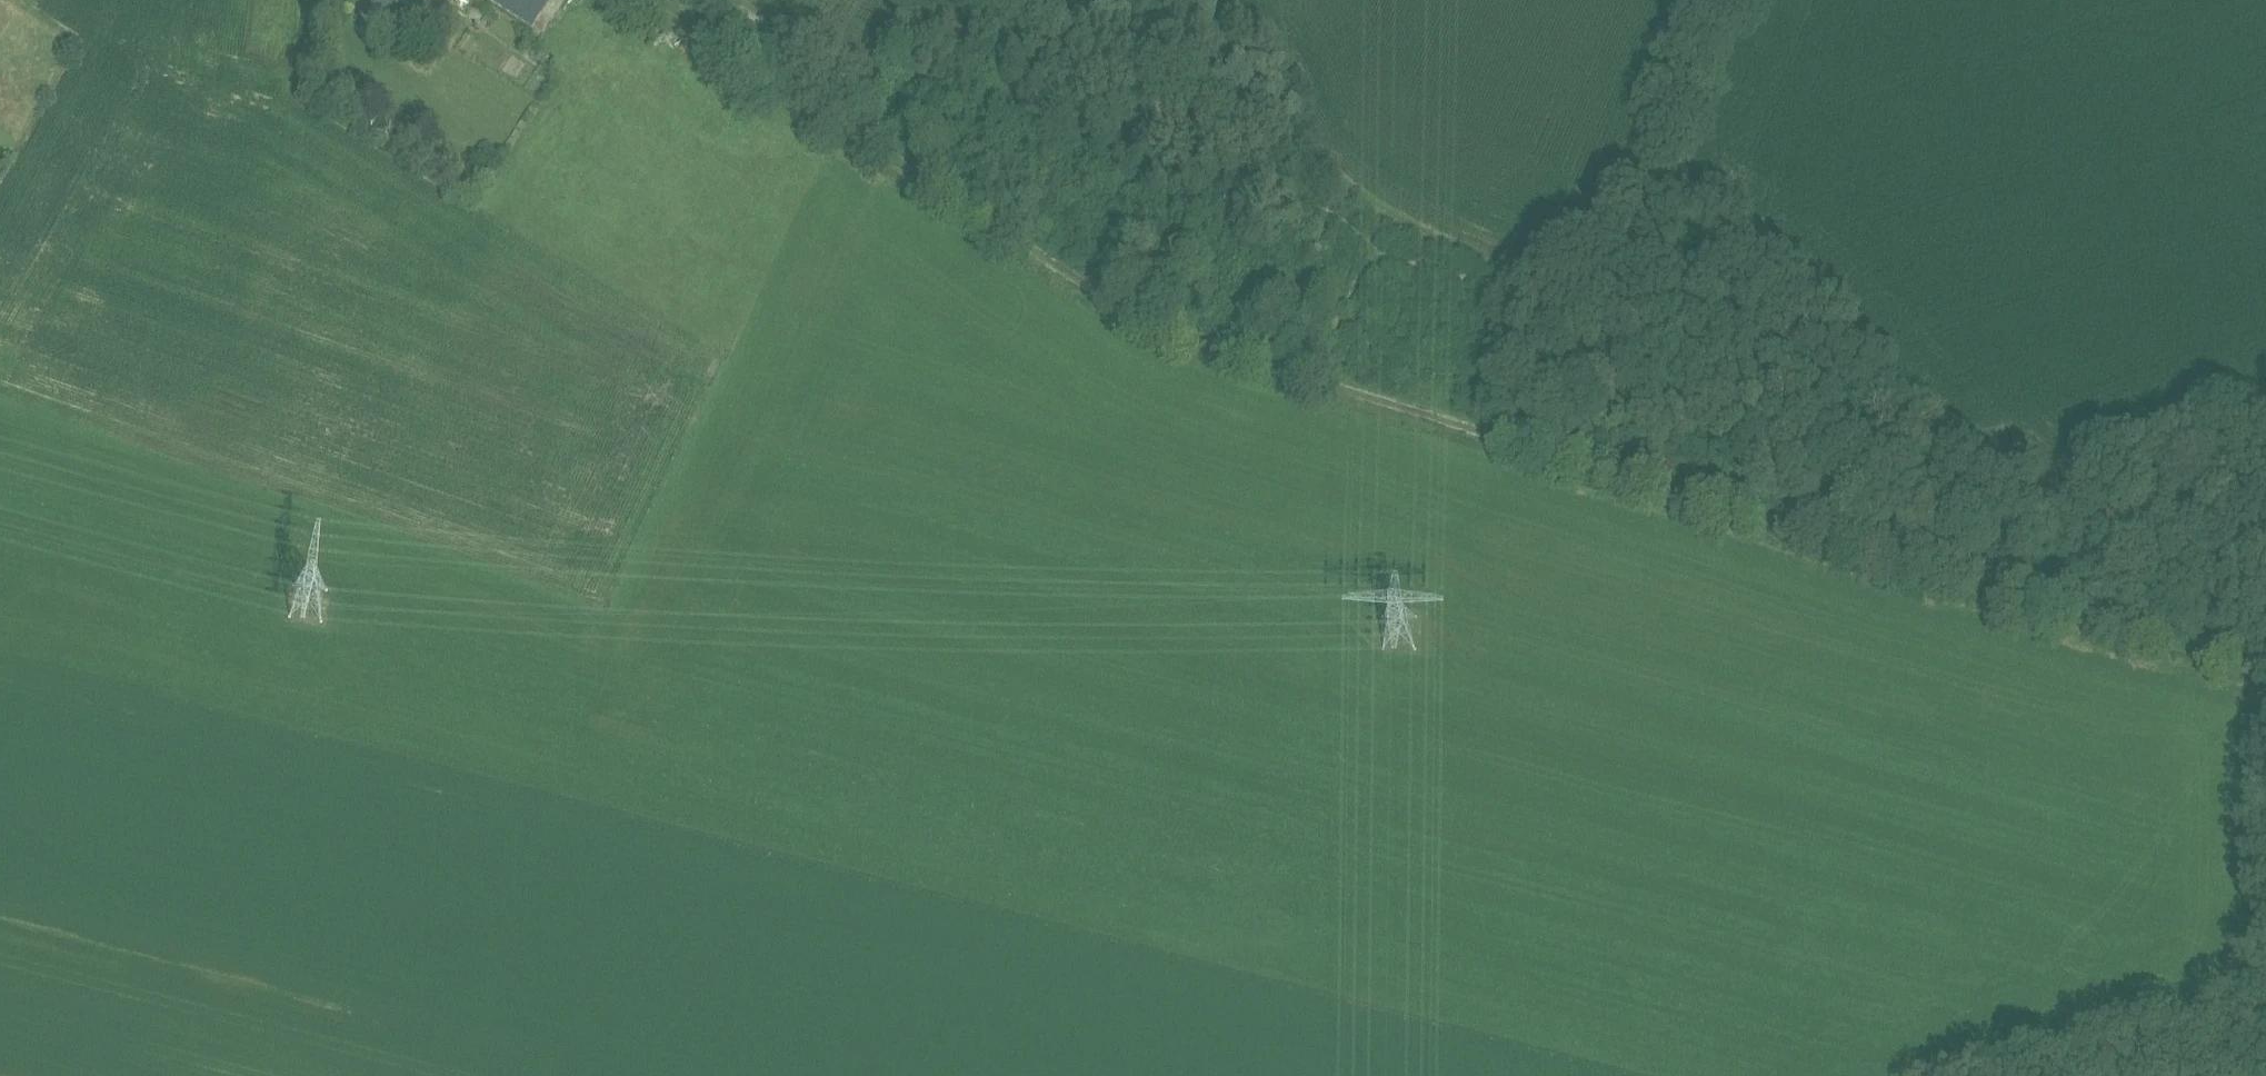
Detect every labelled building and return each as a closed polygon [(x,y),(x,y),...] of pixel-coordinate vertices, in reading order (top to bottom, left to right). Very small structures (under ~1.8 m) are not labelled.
[(550,0),(491,0),(532,27),(550,0)]
